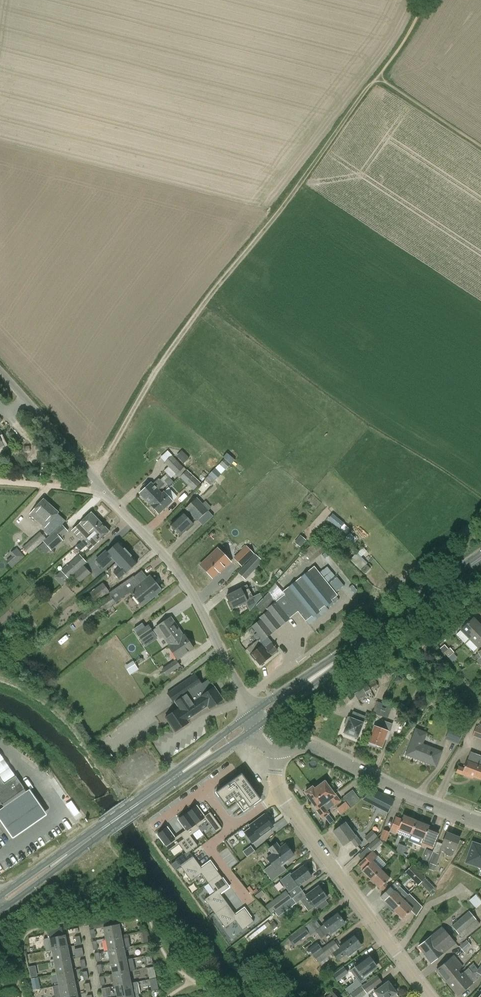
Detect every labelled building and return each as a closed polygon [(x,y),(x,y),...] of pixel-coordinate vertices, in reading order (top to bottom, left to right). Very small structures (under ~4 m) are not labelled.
[(177,456),(185,462),(189,457),(181,451),(177,456)] [(224,458),(233,463),(235,459),(227,454),(224,458)] [(176,475),(184,468),(172,456),(165,463),(176,475)] [(211,485),(222,473),(216,467),(213,471),(212,471),(204,480),(211,485)] [(180,477),(193,490),(201,483),(187,470),(180,477)] [(164,480),(166,482),(169,486),(173,482),(169,476),(164,480)] [(139,495),(149,505),(160,495),(157,491),(163,486),(158,480),(152,486),(150,484),(139,495)] [(161,495),(160,495),(149,505),(158,515),(171,502),(162,493),(161,495)] [(46,527),(60,512),(45,498),(31,513),(46,527)] [(186,531),(192,525),(190,522),(194,518),(197,521),(207,511),(196,499),(185,509),(188,512),(183,516),(182,514),(170,525),(172,527),(171,529),(175,533),(176,531),(179,535),(185,530),(186,531)] [(101,523),(91,512),(72,531),(81,541),(101,523)] [(333,512),(328,518),(346,533),(351,528),(333,512)] [(101,523),(81,541),(90,550),(110,532),(101,523)] [(63,525),(46,539),(43,541),(44,542),(52,551),(63,541),(61,538),(68,532),(63,525)] [(43,541),(46,539),(40,533),(23,547),(29,554),(44,542),(43,541)] [(325,551),(317,541),(302,553),(311,563),(325,551)] [(105,551),(96,559),(104,568),(113,559),(116,563),(128,552),(119,542),(107,553),(105,551)] [(5,560),(13,567),(25,554),(16,547),(5,560)] [(246,547),(243,550),(234,558),(241,566),(250,557),(253,554),(246,547)] [(218,549),(200,565),(212,578),(223,568),(224,569),(231,562),(218,549)] [(125,573),(137,562),(128,552),(116,563),(120,567),(113,573),(119,579),(125,574),(125,573)] [(84,565),(87,563),(79,555),(68,566),(67,565),(61,571),(69,579),(73,575),(84,565)] [(256,555),(245,566),(252,572),(262,561),(256,555)] [(91,573),(84,565),(73,575),(80,583),(91,573)] [(290,619),(289,618),(298,611),(306,620),(337,595),(314,566),(282,592),(285,594),(275,602),(271,597),(262,604),(264,606),(259,610),(263,615),(259,618),(260,619),(252,627),(257,633),(253,636),(257,640),(257,641),(260,639),(262,642),(290,619)] [(365,576),(370,569),(366,566),(361,572),(365,576)] [(84,626),(131,593),(142,607),(161,591),(150,577),(140,585),(133,576),(77,616),(84,626)] [(96,602),(109,592),(103,583),(90,593),(96,602)] [(250,611),(261,598),(260,594),(253,597),(247,585),(240,589),(241,589),(226,596),(232,608),(246,602),(250,611)] [(170,646),(184,637),(171,617),(154,629),(160,638),(163,636),(170,646)] [(469,640),(480,629),(480,627),(473,619),(460,632),(469,640)] [(141,640),(154,632),(149,625),(137,633),(141,640)] [(469,640),(478,649),(480,646),(480,629),(469,640)] [(178,660),(194,649),(185,636),(185,637),(184,637),(170,646),(171,646),(169,647),(178,660)] [(261,645),(257,641),(257,640),(247,649),(251,654),(250,654),(255,661),(256,660),(260,666),(271,657),(271,656),(278,650),(272,643),(265,648),(262,645),(261,645)] [(450,648),(445,652),(448,657),(454,653),(450,648)] [(131,674),(140,668),(134,660),(125,666),(131,674)] [(166,676),(180,666),(176,660),(162,669),(166,676)] [(195,705),(200,712),(207,707),(209,710),(222,700),(212,685),(210,686),(207,681),(202,686),(194,675),(180,686),(194,706),(195,705)] [(368,686),(370,690),(378,686),(376,682),(368,686)] [(194,706),(180,686),(167,695),(174,705),(175,704),(179,709),(165,719),(175,733),(189,724),(187,721),(200,712),(195,705),(194,706)] [(370,690),(368,686),(363,688),(363,689),(366,694),(371,692),(370,690)] [(366,694),(363,689),(354,694),(358,700),(367,696),(366,694)] [(377,702),(373,713),(379,715),(383,704),(377,702)] [(363,724),(362,724),(365,717),(354,713),(351,719),(349,719),(344,733),(350,736),(351,737),(353,738),(355,737),(357,738),(363,724)] [(381,747),(385,739),(387,740),(389,733),(389,732),(392,725),(382,721),(379,728),(375,727),(368,742),(370,743),(369,745),(375,747),(375,745),(381,747)] [(473,736),(480,739),(480,728),(476,726),(473,736)] [(458,744),(463,732),(450,727),(445,739),(458,744)] [(416,729),(412,740),(406,755),(421,761),(422,758),(425,759),(424,761),(434,764),(439,752),(433,750),(434,749),(420,744),(424,733),(416,729)] [(480,758),(480,755),(470,751),(467,761),(464,769),(459,766),(456,773),(469,778),(470,775),(480,780),(480,758)] [(233,797),(243,812),(260,800),(242,774),(216,793),(224,804),(233,797)] [(2,805),(25,789),(16,776),(4,784),(0,778),(0,803),(2,805)] [(312,787),(323,802),(329,798),(334,805),(341,800),(333,789),(331,790),(325,781),(314,789),(312,787)] [(305,792),(312,802),(312,803),(322,817),(329,813),(322,803),(323,802),(312,787),(305,792)] [(0,809),(0,817),(1,818),(13,837),(48,813),(34,794),(30,788),(0,809)] [(354,789),(344,795),(351,805),(361,799),(354,789)] [(372,789),(364,798),(379,806),(384,795),(372,789)] [(350,807),(346,802),(336,810),(341,815),(350,807)] [(188,813),(199,829),(208,823),(216,833),(222,828),(210,812),(204,816),(197,806),(188,813)] [(186,830),(180,834),(192,850),(198,846),(191,836),(199,829),(188,813),(179,820),(186,830)] [(328,814),(324,817),(329,824),(333,821),(328,814)] [(240,833),(249,845),(259,838),(259,837),(273,826),(265,815),(254,822),(240,833)] [(411,834),(410,834),(415,821),(403,816),(401,821),(394,818),(389,830),(397,832),(410,838),(411,834)] [(427,831),(429,826),(415,821),(410,834),(411,834),(410,838),(409,839),(415,842),(417,836),(423,839),(422,842),(428,845),(433,833),(427,831)] [(344,845),(351,840),(356,847),(362,843),(357,836),(356,837),(346,823),(334,831),(344,845)] [(188,853),(192,850),(180,834),(175,838),(167,828),(158,835),(165,845),(164,845),(169,851),(179,844),(186,854),(188,853)] [(386,841),(390,832),(383,829),(380,839),(386,841)] [(370,843),(377,836),(373,831),(365,838),(370,843)] [(453,856),(455,849),(455,850),(460,837),(447,832),(440,851),(445,852),(446,855),(450,856),(453,856)] [(373,852),(383,843),(378,838),(368,846),(372,851),(373,852)] [(258,840),(252,844),(255,849),(262,844),(258,840)] [(287,860),(295,854),(287,843),(281,847),(277,842),(270,848),(273,853),(266,858),(271,865),(264,870),(272,881),(286,870),(283,866),(289,861),(287,860)] [(472,842),(465,862),(480,868),(480,845),(472,842)] [(402,854),(405,846),(399,844),(396,852),(402,854)] [(247,857),(255,851),(251,845),(243,851),(247,857)] [(430,860),(433,851),(427,849),(424,857),(430,860)] [(373,852),(372,851),(367,856),(371,860),(372,860),(373,861),(378,856),(373,852)] [(436,866),(441,855),(434,852),(430,863),(436,866)] [(175,860),(176,861),(180,866),(192,858),(188,853),(186,854),(185,853),(175,860)] [(362,870),(371,879),(381,869),(373,861),(372,860),(371,860),(367,856),(358,864),(363,869),(362,870)] [(201,873),(208,883),(220,874),(210,861),(201,868),(193,857),(180,866),(191,881),(201,873)] [(175,870),(180,866),(176,861),(171,865),(175,870)] [(299,885),(312,876),(304,865),(292,874),(291,872),(282,879),(290,891),(299,884),(299,885)] [(412,865),(405,872),(410,877),(412,875),(416,876),(419,872),(412,865)] [(389,877),(381,869),(371,879),(380,887),(380,886),(385,882),(389,877)] [(215,913),(228,904),(220,894),(229,887),(220,874),(208,883),(215,892),(205,899),(215,913)] [(421,884),(431,891),(435,886),(425,878),(421,884)] [(385,882),(380,886),(380,887),(379,888),(384,892),(389,886),(385,882)] [(308,911),(315,906),(319,911),(328,904),(325,899),(327,896),(319,886),(300,900),(308,911)] [(388,896),(394,891),(389,886),(384,892),(388,896)] [(385,900),(394,909),(403,900),(394,890),(394,891),(388,896),(385,900)] [(271,914),(291,898),(287,893),(267,908),(271,914)] [(480,903),(480,899),(477,894),(470,899),(476,907),(480,903)] [(282,914),(296,904),(292,898),(279,909),(282,914)] [(412,908),(403,900),(394,909),(402,917),(412,908)] [(228,904),(215,913),(225,928),(235,920),(242,930),(254,922),(244,908),(235,914),(228,904)] [(459,935),(476,920),(469,911),(452,926),(459,935)] [(323,922),(325,924),(316,930),(322,937),(330,931),(332,934),(340,929),(338,927),(345,922),(341,917),(342,915),(340,913),(338,914),(337,912),(323,922)] [(106,939),(122,936),(119,923),(103,927),(106,939)] [(288,938),(290,941),(294,945),(309,933),(305,927),(304,926),(288,938)] [(432,962),(455,942),(442,926),(419,946),(432,962)] [(46,951),(52,950),(68,947),(65,934),(43,939),(46,951)] [(106,939),(108,951),(124,948),(130,947),(128,935),(122,936),(106,939)] [(339,948),(333,953),(334,955),(335,955),(338,959),(347,953),(349,956),(356,951),(355,949),(361,945),(358,940),(358,938),(357,936),(355,937),(354,935),(340,945),(342,946),(340,948),(339,948)] [(464,952),(471,946),(467,941),(459,947),(464,952)] [(70,959),(68,947),(52,950),(54,962),(70,959)] [(78,949),(78,950),(74,951),(75,958),(84,956),(82,948),(78,949)] [(108,951),(111,963),(127,960),(124,948),(108,951)] [(331,957),(324,948),(314,956),(321,965),(331,957)] [(458,973),(457,971),(463,966),(454,955),(437,968),(447,982),(458,973)] [(371,970),(377,966),(373,961),(373,958),(373,957),(370,957),(369,956),(350,969),(357,978),(360,983),(366,979),(365,977),(372,972),(371,970)] [(73,971),(70,959),(54,962),(57,974),(73,971)] [(113,975),(129,972),(135,970),(133,959),(127,960),(111,963),(113,973),(113,975)] [(36,964),(30,966),(32,977),(38,976),(36,964)] [(466,970),(474,981),(478,978),(480,974),(480,965),(476,972),(472,972),(469,967),(466,970)] [(337,981),(348,973),(343,967),(333,975),(337,981)] [(460,974),(458,973),(447,982),(457,994),(474,981),(466,970),(460,974)] [(59,984),(59,985),(75,982),(73,971),(57,974),(59,984)] [(115,986),(115,987),(131,983),(131,982),(129,972),(113,975),(113,973),(110,974),(111,982),(112,982),(113,986),(115,986)] [(38,976),(32,977),(34,989),(41,988),(38,976)] [(157,977),(150,978),(152,989),(159,988),(157,977)] [(362,986),(367,992),(378,985),(373,978),(362,986)] [(118,996),(125,996),(134,995),(139,994),(139,993),(140,993),(137,981),(131,982),(131,983),(115,987),(118,996)] [(389,983),(388,981),(375,991),(379,996),(378,996),(390,996),(396,992),(392,987),(393,985),(392,983),(389,983)] [(77,994),(75,982),(59,985),(59,984),(53,986),(55,996),(60,996),(62,996),(77,994)] [(103,996),(104,996),(111,996),(110,987),(106,988),(101,989),(103,996)]
